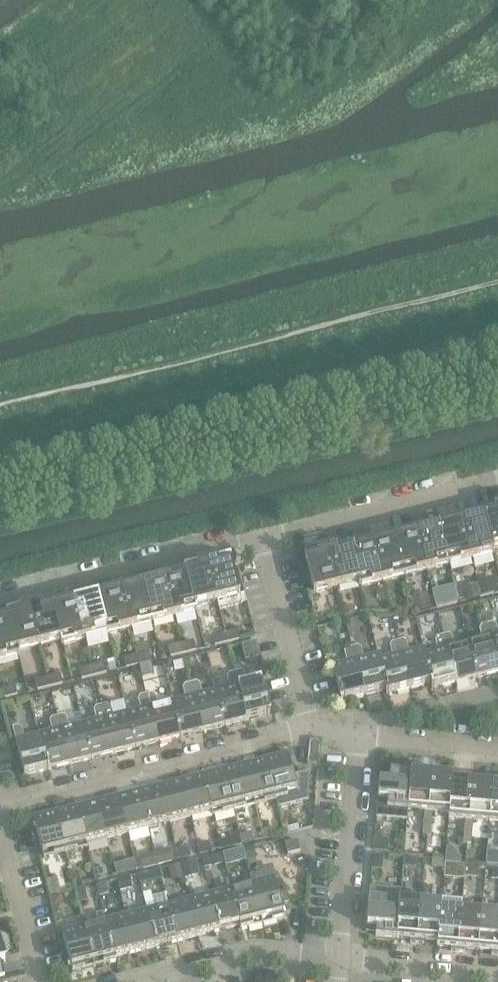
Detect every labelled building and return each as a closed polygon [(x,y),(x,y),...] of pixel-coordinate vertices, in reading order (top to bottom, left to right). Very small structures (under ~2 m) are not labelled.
[(494,554),(495,554),(493,549),(497,547),(497,506),(482,510),(494,554)] [(462,521),(471,559),(494,554),(482,510),(481,510),(482,515),(462,521)] [(439,526),(449,565),(471,559),(462,521),(439,526)] [(417,532),(427,571),(449,565),(439,526),(417,532)] [(427,571),(417,532),(395,537),(405,576),(427,571)] [(405,576),(395,537),(373,543),(383,582),(405,576)] [(350,543),(328,549),(337,588),(358,582),(359,587),(361,587),(350,543)] [(350,543),(361,587),(383,582),(373,543),(352,548),(351,543),(350,543)] [(337,588),(328,549),(305,555),(314,593),(337,588)] [(207,562),(217,601),(219,609),(242,604),(231,557),(207,562)] [(217,601),(207,562),(184,568),(185,573),(187,573),(195,607),(196,606),(217,601)] [(164,578),(174,617),(197,611),(196,606),(195,607),(187,573),(185,573),(164,578)] [(142,584),(152,623),(174,617),(164,578),(142,584)] [(120,590),(130,628),(152,623),(142,584),(120,590)] [(439,603),(454,602),(453,588),(438,590),(439,603)] [(120,590),(98,595),(107,634),(130,628),(120,590)] [(98,595),(75,601),(85,639),(107,634),(98,595)] [(40,645),(61,640),(62,640),(53,606),(55,606),(53,601),(30,607),(40,645)] [(85,639),(75,601),(55,606),(53,606),(62,640),(61,640),(62,645),(85,639)] [(40,645),(30,607),(7,613),(8,618),(9,617),(18,651),(19,651),(40,645)] [(8,618),(0,620),(0,661),(20,656),(19,651),(18,651),(9,617),(8,618)] [(497,667),(497,631),(497,625),(493,623),(487,625),(497,667)] [(487,625),(482,626),(480,630),(482,639),(468,642),(477,678),(497,673),(497,667),(487,625)] [(225,633),(228,643),(240,640),(238,630),(225,633)] [(228,643),(225,633),(213,637),(215,646),(228,643)] [(443,636),(455,684),(477,678),(468,642),(455,646),(452,636),(449,634),(443,636)] [(438,650),(426,653),(424,653),(432,684),(431,685),(432,690),(455,684),(443,636),(437,637),(435,641),(438,650)] [(404,640),(398,642),(410,690),(431,685),(432,684),(424,653),(426,653),(425,648),(409,652),(407,642),(404,640)] [(181,644),(184,654),(196,651),(194,641),(181,644)] [(393,656),(380,659),(379,659),(387,690),(385,691),(387,696),(410,690),(398,642),(392,643),(390,647),(393,656)] [(184,654),(181,644),(169,648),(171,657),(184,654)] [(352,648),(364,696),(385,691),(387,690),(379,659),(380,659),(379,654),(364,658),(362,648),(358,646),(352,648)] [(364,696),(352,648),(347,649),(345,653),(347,662),(332,666),(341,702),(364,696)] [(137,656),(139,665),(152,662),(149,652),(137,656)] [(139,665),(137,656),(124,659),(127,668),(139,665)] [(92,667),(95,676),(107,673),(105,664),(92,667)] [(95,676),(92,667),(80,670),(82,679),(95,676)] [(235,673),(247,721),(270,715),(261,679),(247,682),(244,673),(241,671),(235,673)] [(216,690),(225,726),(247,721),(235,673),(230,674),(228,677),(230,687),(216,690)] [(48,678),(50,687),(63,684),(60,675),(48,678)] [(50,687),(48,678),(36,681),(38,691),(50,687)] [(197,682),(191,684),(203,732),(225,726),(216,690),(202,694),(200,684),(197,682)] [(186,698),(172,701),(181,737),(203,732),(191,684),(185,685),(183,688),(186,698)] [(3,689),(5,699),(18,696),(15,686),(3,689)] [(147,695),(159,743),(181,737),(172,701),(158,705),(156,695),(152,693),(147,695)] [(141,709),(127,712),(136,748),(159,743),(147,695),(141,696),(139,700),(141,709)] [(108,704),(102,706),(114,754),(136,748),(127,712),(113,716),(111,707),(108,704)] [(83,723),(92,760),(114,754),(102,706),(97,707),(94,711),(97,720),(83,723)] [(63,715),(58,717),(70,765),(92,760),(83,723),(69,727),(67,718),(63,715)] [(53,731),(39,735),(48,771),(70,765),(58,717),(52,718),(50,722),(53,731)] [(48,771),(39,735),(24,738),(22,728),(20,727),(13,728),(16,740),(25,776),(48,771)] [(266,759),(276,801),(278,809),(309,801),(310,772),(294,776),(288,754),(266,759)] [(245,764),(255,806),(276,801),(266,759),(245,764)] [(224,770),(234,811),(255,806),(245,764),(224,770)] [(234,811),(224,770),(203,775),(212,812),(211,813),(212,817),(234,811)] [(408,811),(412,772),(391,770),(389,783),(380,782),(376,818),(407,820),(408,811)] [(424,824),(432,825),(433,813),(429,812),(432,774),(412,772),(408,811),(425,812),(424,824)] [(433,813),(449,814),(452,781),(453,781),(454,776),(432,774),(429,812),(433,813)] [(182,780),(191,818),(211,813),(212,812),(203,775),(182,780)] [(161,786),(170,823),(191,818),(182,780),(161,786)] [(465,820),(464,832),(472,833),(473,821),(469,821),(473,782),(453,781),(452,781),(449,814),(448,819),(465,820)] [(473,821),(490,822),(493,784),(473,782),(469,821),(473,821)] [(490,822),(497,823),(497,785),(493,784),(490,822)] [(140,791),(149,828),(170,823),(161,786),(140,791)] [(140,791),(119,796),(128,834),(149,828),(140,791)] [(128,834),(119,796),(98,801),(107,839),(128,834)] [(107,839),(98,801),(77,807),(86,844),(87,844),(107,839)] [(56,812),(66,853),(88,848),(87,844),(86,844),(77,807),(56,812)] [(66,853),(56,812),(34,817),(44,859),(66,853)] [(432,825),(424,824),(423,836),(431,837),(432,825)] [(263,832),(265,840),(274,838),(272,830),(263,832)] [(218,834),(221,851),(234,848),(232,838),(231,838),(230,831),(218,834)] [(472,833),(464,832),(463,844),(471,845),(472,833)] [(241,836),(243,845),(255,843),(253,833),(241,836)] [(379,836),(374,867),(386,869),(391,838),(379,836)] [(285,844),(288,855),(301,852),(298,841),(285,844)] [(198,846),(201,855),(213,852),(211,842),(198,846)] [(177,851),(179,860),(192,857),(189,848),(177,851)] [(224,854),(227,864),(246,859),(244,849),(224,854)] [(155,854),(158,866),(174,862),(171,850),(155,854)] [(158,866),(155,854),(141,857),(144,870),(158,866)] [(114,866),(116,876),(129,873),(127,863),(114,866)] [(94,871),(96,881),(108,878),(106,868),(94,871)] [(252,883),(262,925),(285,919),(281,905),(290,903),(287,892),(279,894),(272,868),(258,871),(260,879),(251,881),(252,883)] [(48,880),(52,895),(62,893),(58,878),(48,880)] [(241,926),(240,926),(241,930),(262,925),(252,883),(231,889),(241,926)] [(376,936),(397,938),(401,900),(400,900),(401,890),(370,887),(367,927),(377,928),(376,936)] [(220,931),(240,926),(241,926),(231,889),(211,894),(220,931)] [(211,894),(189,899),(199,937),(220,931),(211,894)] [(438,942),(437,942),(437,946),(452,948),(451,951),(458,952),(461,910),(462,900),(442,898),(442,904),(442,908),(441,908),(438,942)] [(484,909),(484,898),(466,898),(466,908),(484,909)] [(189,899),(168,905),(177,942),(199,937),(189,899)] [(411,943),(417,944),(421,902),(401,900),(397,938),(411,939),(411,943)] [(421,902),(417,944),(424,944),(424,941),(437,942),(438,942),(441,908),(442,908),(442,904),(421,902)] [(168,905),(147,910),(156,947),(177,942),(168,905)] [(126,915),(135,953),(156,947),(147,910),(126,915)] [(461,910),(458,952),(464,952),(465,949),(478,950),(482,912),(461,910)] [(497,955),(497,913),(482,912),(478,950),(492,951),(492,955),(497,955)] [(97,922),(84,926),(95,967),(117,961),(116,958),(115,958),(105,920),(104,920),(102,913),(95,915),(97,922)] [(126,915),(105,920),(115,958),(116,958),(135,953),(126,915)] [(95,967),(84,926),(62,931),(72,973),(95,967)] [(5,976),(2,963),(6,962),(3,953),(5,953),(7,951),(9,950),(10,948),(11,946),(11,944),(11,942),(10,940),(9,939),(8,937),(7,936),(5,935),(4,935),(2,935),(1,935),(0,935),(0,978),(5,976)]
